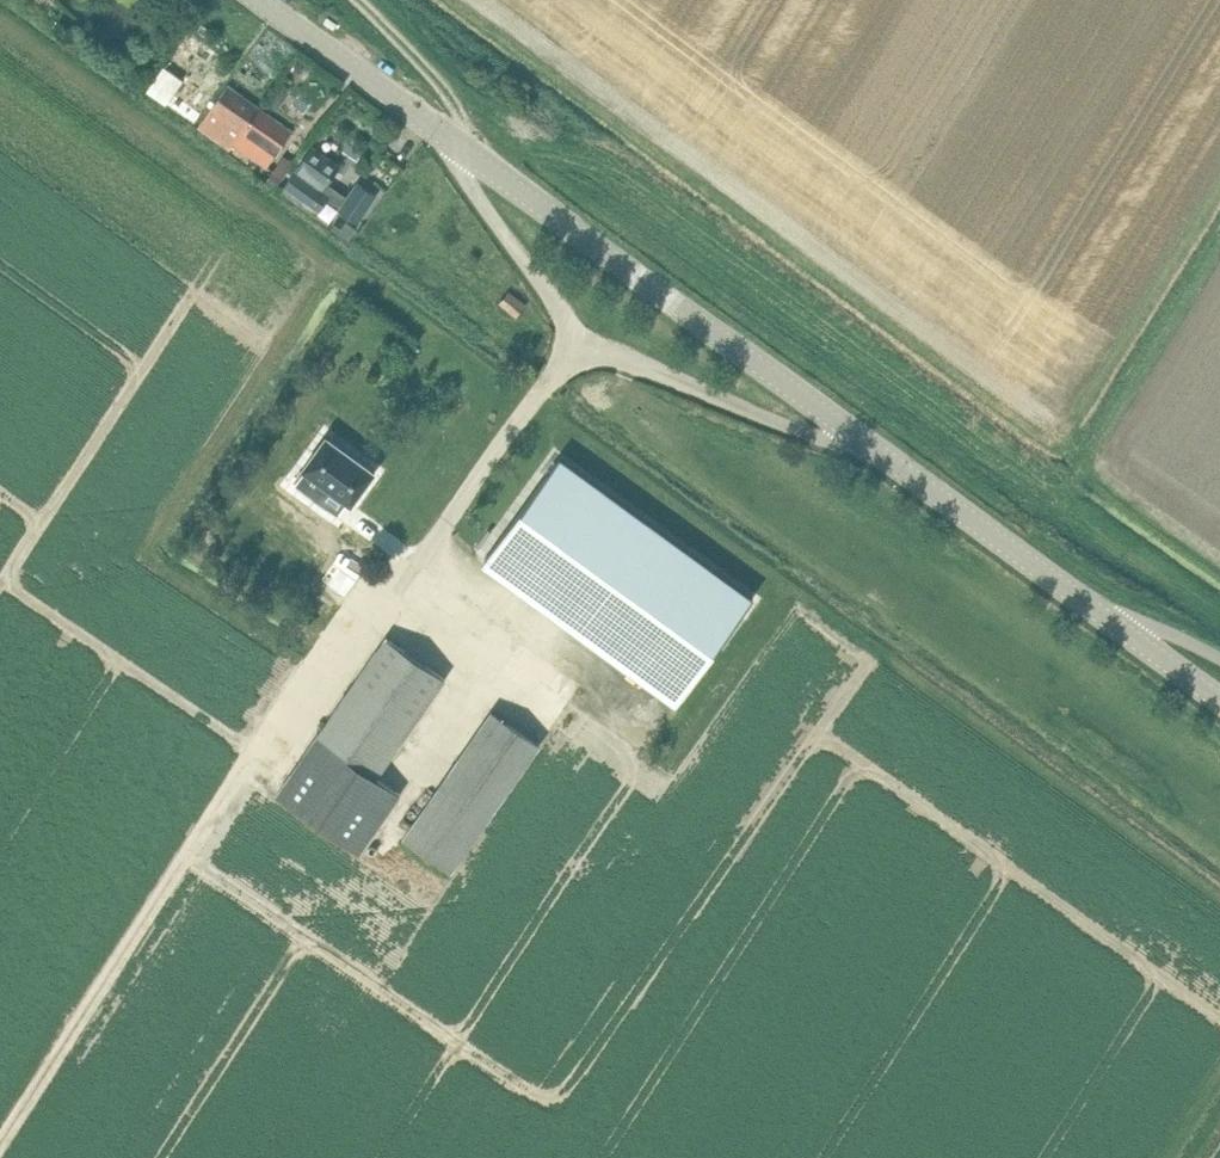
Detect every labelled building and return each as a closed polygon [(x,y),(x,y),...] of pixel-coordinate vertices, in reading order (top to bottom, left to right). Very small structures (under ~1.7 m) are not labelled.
[(188,55),(176,72),(213,99),(225,82),(188,55)] [(317,103),(333,80),(299,57),(283,80),(317,103)] [(235,142),(259,106),(228,84),(199,125),(230,147),(234,142),(235,142)] [(267,165),(279,149),(292,130),(259,106),(235,142),(267,165)] [(336,127),(327,144),(353,157),(361,140),(336,127)] [(327,197),(341,206),(348,196),(328,183),(340,165),(312,145),(298,165),(284,185),(319,209),(327,197)] [(284,154),(273,170),(283,177),(295,161),(284,154)] [(372,154),(363,184),(380,189),(389,160),(372,154)] [(269,175),(266,181),(276,187),(279,182),(282,178),(272,171),(269,175)] [(357,221),(362,213),(376,194),(358,181),(348,196),(341,206),(339,209),(357,221)] [(306,471),(296,484),(317,498),(326,485),(348,500),(351,502),(375,470),(326,435),(303,467),(307,470),(306,471)] [(559,455),(485,557),(607,646),(679,699),(753,597),(753,596),(750,600),(557,460),(560,456),(559,455)] [(359,852),(400,793),(376,776),(445,677),(386,636),(276,795),(359,852)] [(450,869),(524,762),(538,744),(491,711),(403,836),(450,869)]
